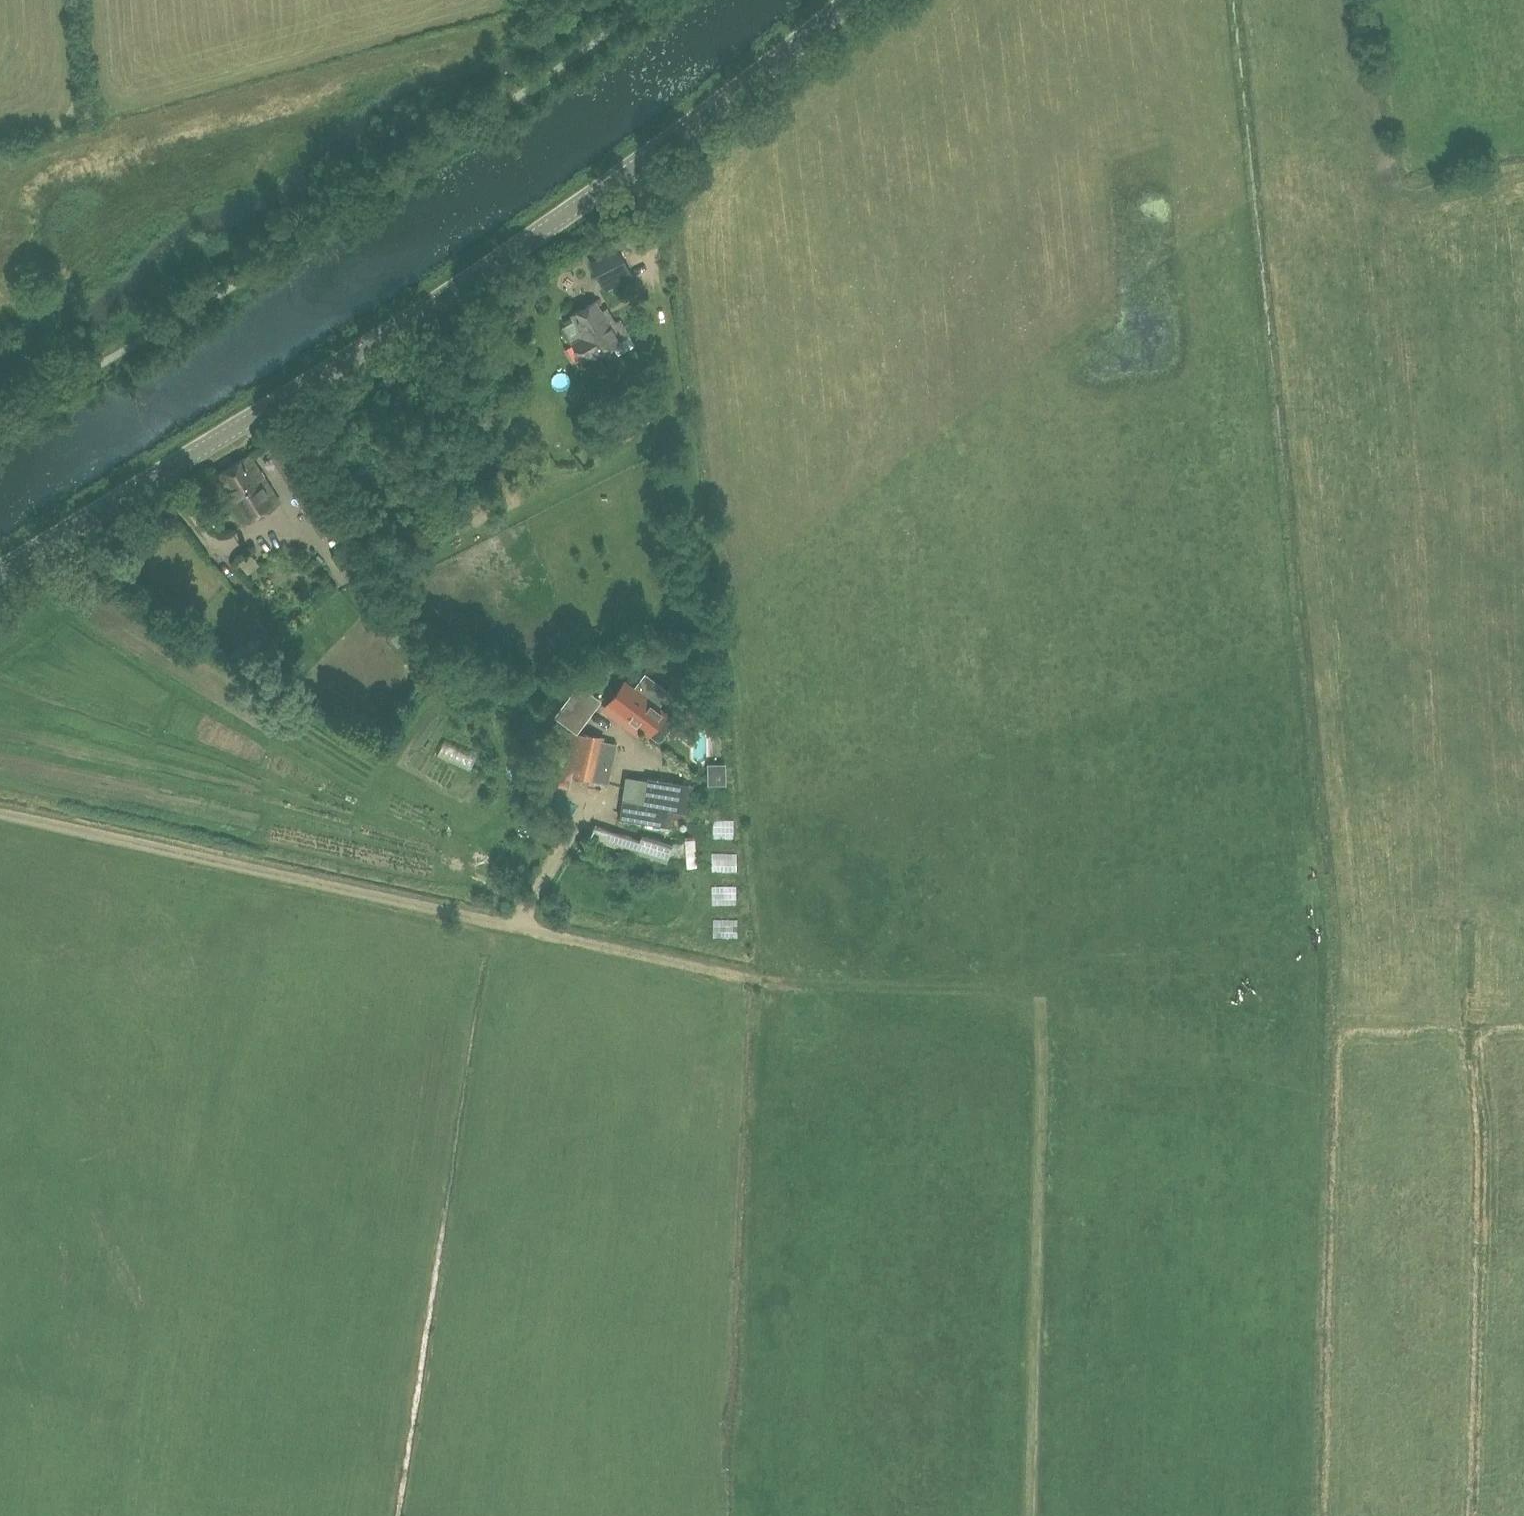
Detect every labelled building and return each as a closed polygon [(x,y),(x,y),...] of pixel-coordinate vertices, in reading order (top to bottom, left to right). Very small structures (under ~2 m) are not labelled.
[(603,291),(633,276),(618,246),(588,262),(603,291)] [(591,354),(592,357),(613,345),(618,353),(633,345),(619,320),(615,322),(607,307),(602,310),(596,299),(571,313),(584,336),(572,343),(582,360),(591,354)] [(264,444),(319,535),(342,521),(286,430),(264,444)] [(278,501),(249,454),(213,477),(242,524),(278,501)] [(553,713),(576,730),(600,698),(577,681),(553,713)] [(640,729),(646,734),(648,731),(658,738),(661,738),(674,722),(673,718),(625,681),(603,709),(636,734),(640,729)] [(604,737),(558,726),(545,784),(567,789),(571,775),(594,780),(604,737)] [(606,732),(602,772),(617,773),(621,734),(606,732)] [(712,775),(733,775),(733,753),(712,752),(712,775)] [(692,783),(647,776),(642,802),(622,799),(619,818),(669,826),(672,810),(688,812),(692,783)] [(701,789),(704,810),(714,810),(712,788),(701,789)] [(720,809),(721,829),(739,829),(739,808),(720,809)] [(589,837),(635,853),(639,840),(594,824),(589,837)] [(706,853),(701,827),(687,830),(692,856),(706,853)] [(744,863),(744,843),(720,843),(720,862),(744,863)]
